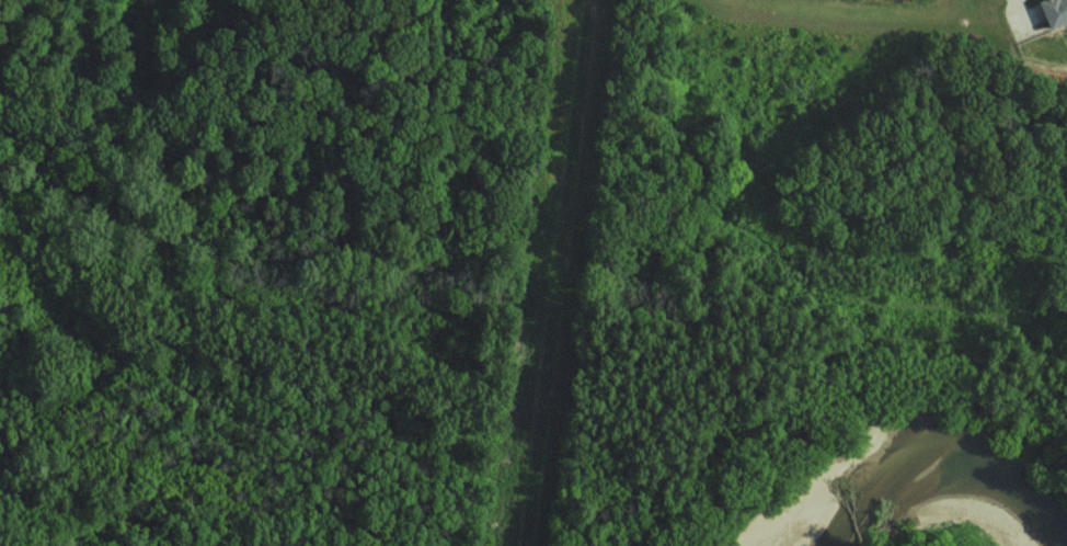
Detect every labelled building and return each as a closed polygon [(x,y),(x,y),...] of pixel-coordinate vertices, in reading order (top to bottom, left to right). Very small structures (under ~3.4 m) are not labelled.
[(1044,1),(1056,31),(1066,27),(1066,0),(1046,0),(1044,1)]
